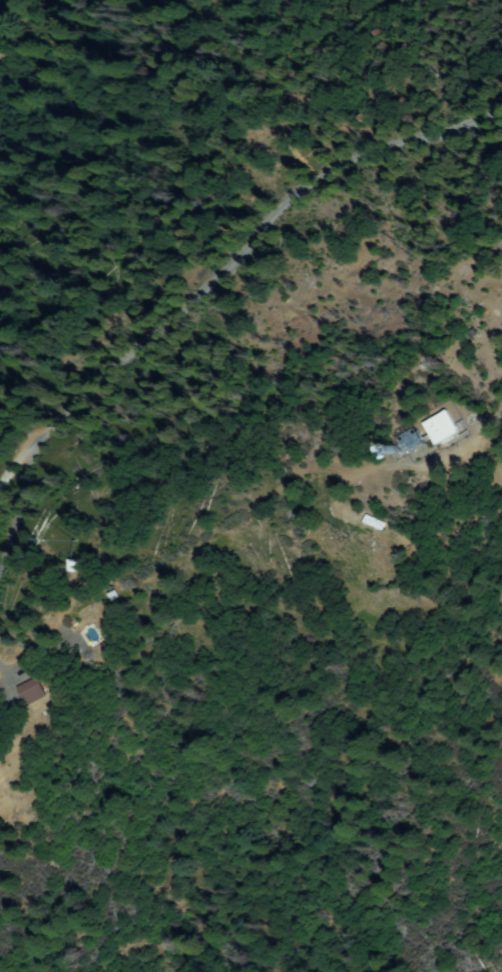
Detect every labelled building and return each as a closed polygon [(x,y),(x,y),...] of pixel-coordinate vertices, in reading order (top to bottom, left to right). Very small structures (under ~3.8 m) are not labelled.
[(445,412),(457,434),(436,446),(424,424),(445,412)] [(364,523),(367,516),(385,525),(382,531),(364,523)] [(116,590),(122,598),(116,602),(111,594),(116,590)] [(46,697),(27,707),(18,689),(37,679),(46,697)]
